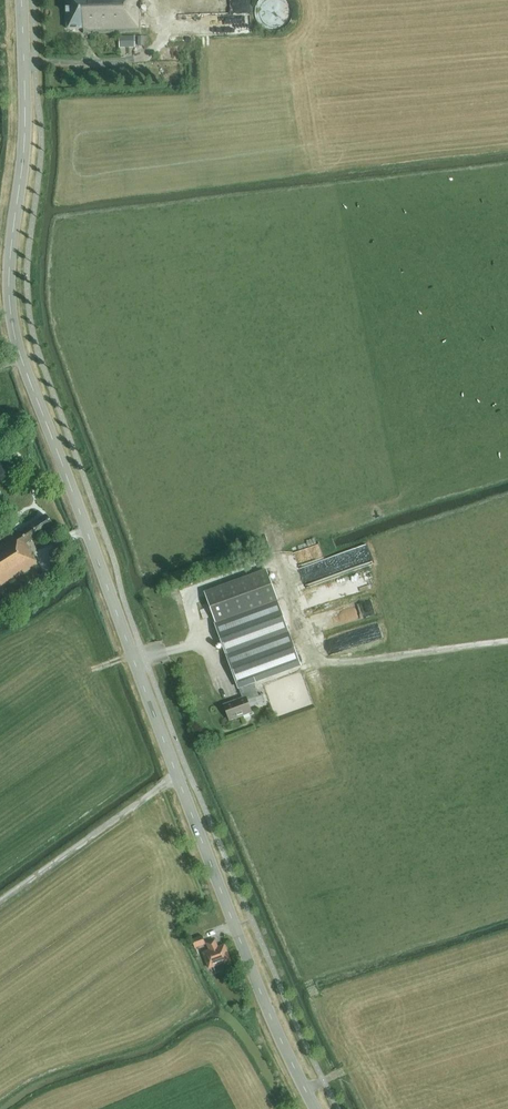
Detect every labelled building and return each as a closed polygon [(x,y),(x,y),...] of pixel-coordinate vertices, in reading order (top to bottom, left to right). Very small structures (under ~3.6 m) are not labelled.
[(68,29),(83,29),(83,34),(141,32),(140,0),(67,0),(68,29)] [(255,14),(256,18),(258,22),(261,26),(265,29),(269,30),(274,31),(279,30),(283,28),(287,25),(290,22),(292,17),(293,13),(292,8),(291,4),(288,0),(259,0),(257,4),(255,9),(255,14)] [(119,48),(135,48),(135,36),(119,36),(119,48)] [(51,526),(44,515),(18,532),(16,529),(0,539),(0,588),(4,585),(37,565),(31,555),(33,554),(25,543),(51,526)] [(299,563),(317,557),(313,547),(295,553),(299,563)] [(266,569),(203,592),(215,623),(277,600),(266,569)] [(348,584),(342,586),(346,595),(362,588),(359,580),(348,584)] [(277,600),(215,623),(219,635),(237,686),(242,698),(225,704),(230,720),(251,712),(247,700),(259,696),(254,680),(300,664),(277,600)] [(195,948),(205,944),(202,936),(192,940),(195,948)] [(209,968),(230,960),(224,945),(216,948),(215,946),(216,946),(214,941),(207,943),(209,948),(210,948),(211,950),(203,953),(209,968)]
